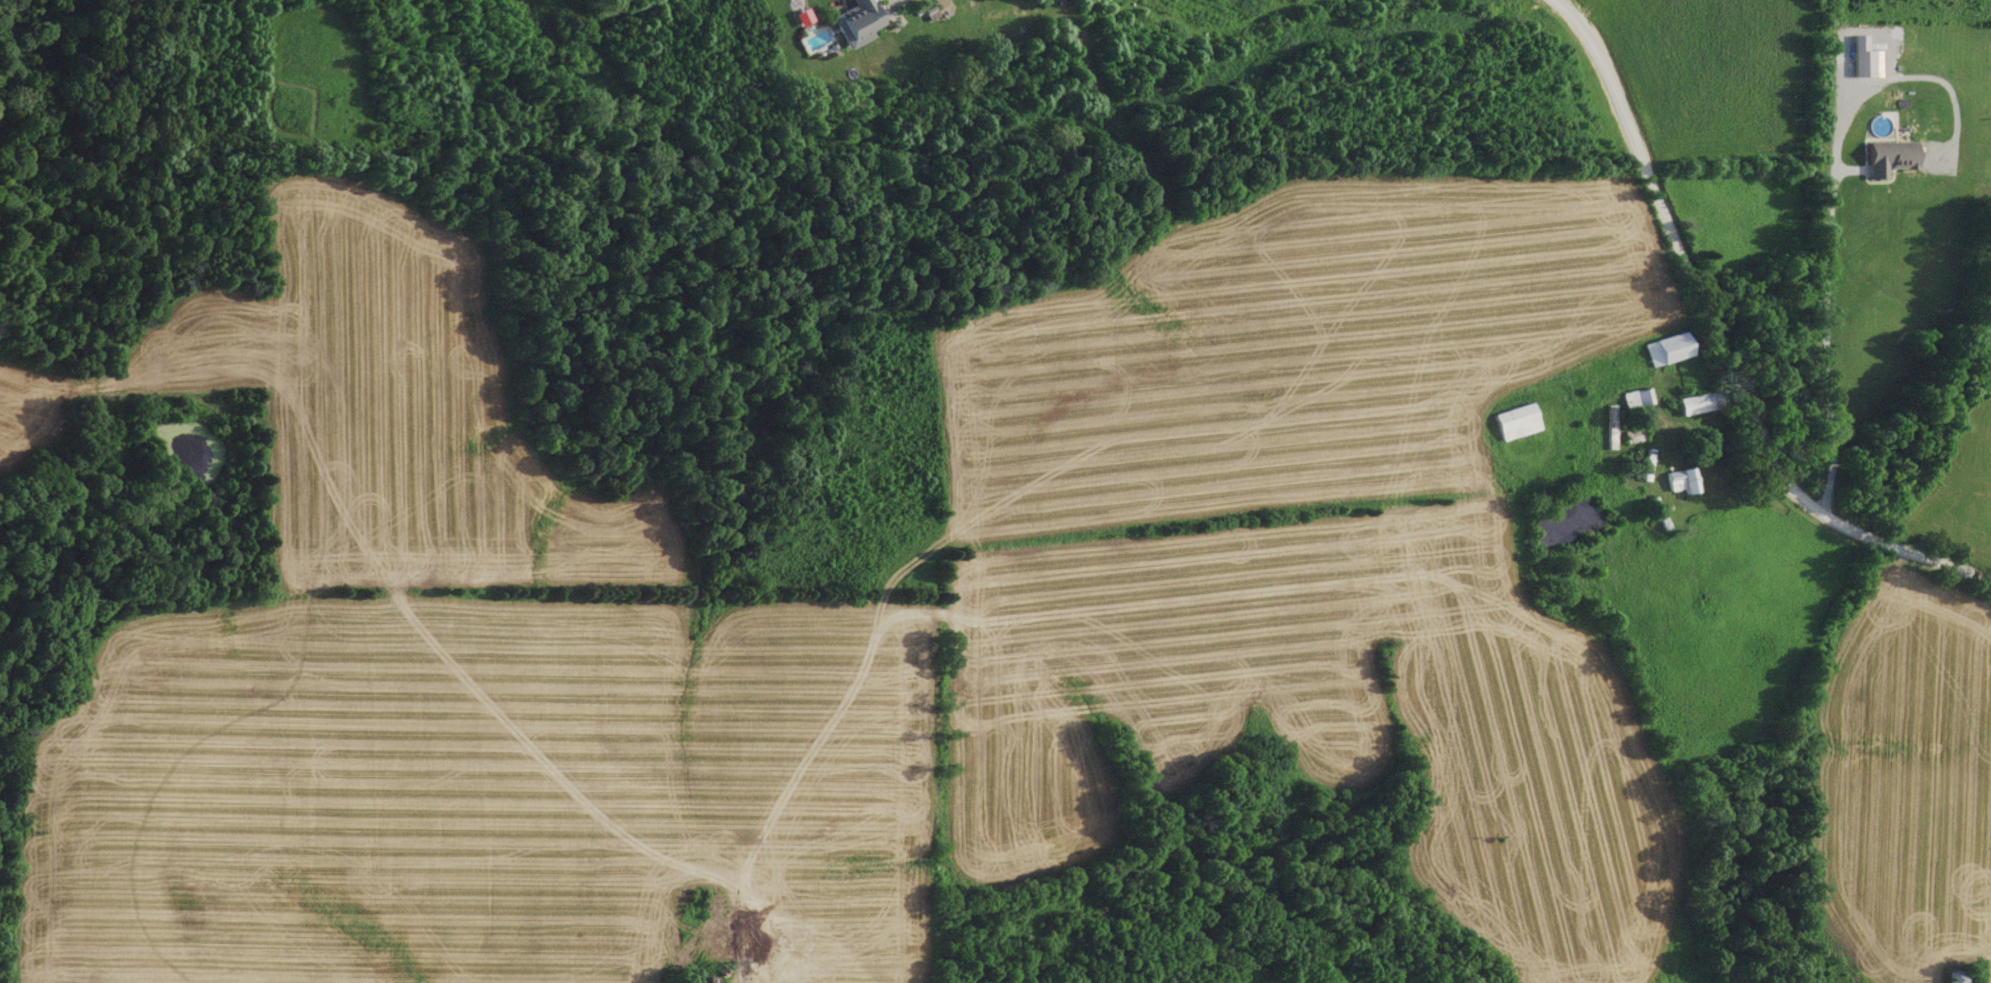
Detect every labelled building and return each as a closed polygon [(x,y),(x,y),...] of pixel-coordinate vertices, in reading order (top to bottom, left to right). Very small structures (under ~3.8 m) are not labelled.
[(866,31),(878,26),(867,0),(848,0),(851,7),(830,16),(843,48),(869,38),(866,31)] [(1910,142),(1865,142),(1865,179),(1888,179),(1888,169),(1910,169),(1910,142)] [(1642,344),(1649,368),(1688,356),(1681,333),(1642,344)] [(1621,395),(1625,409),(1649,402),(1646,389),(1621,395)] [(1679,416),(1718,409),(1715,392),(1676,400),(1679,416)] [(1537,431),(1530,405),(1491,415),(1498,441),(1537,431)] [(1666,493),(1694,492),(1693,469),(1665,471),(1666,493)] [(1965,971),(1942,971),(1942,982),(1965,982),(1965,971)]
